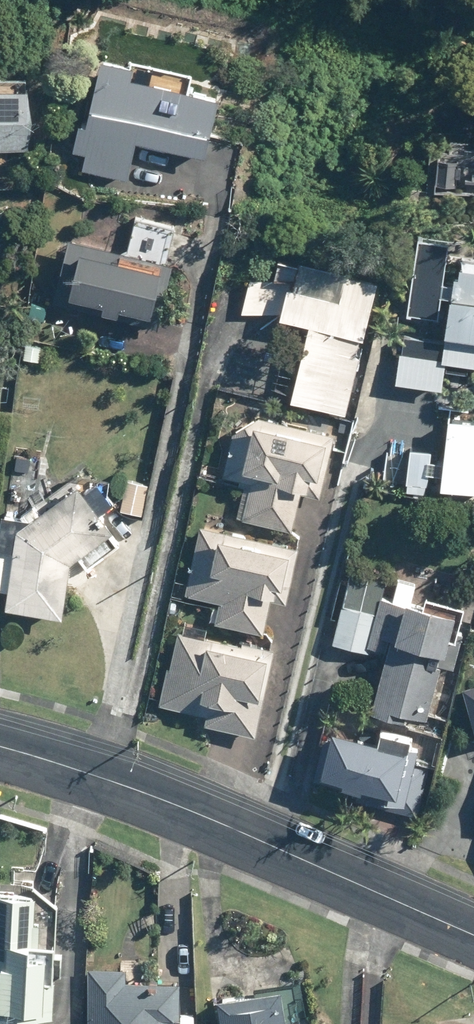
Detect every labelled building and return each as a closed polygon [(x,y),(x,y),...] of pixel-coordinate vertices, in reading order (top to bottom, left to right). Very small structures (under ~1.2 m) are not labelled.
[(197,84),(201,70),(108,49),(86,150),(136,161),(140,141),(211,157),(226,91),(197,84)] [(6,74),(0,74),(0,147),(33,147),(32,85),(6,86),(6,74)] [(442,179),(473,181),(473,150),(444,148),(442,179)] [(449,386),(452,361),(473,363),(473,235),(420,230),(405,381),(449,386)] [(58,289),(106,303),(104,311),(120,315),(123,303),(157,313),(171,262),(74,234),(58,289)] [(275,280),(258,274),(248,305),(312,326),(289,397),(341,414),(384,281),(285,249),(275,280)] [(235,519),(298,528),(303,492),(324,495),(334,424),(225,408),(215,479),(241,483),(235,519)] [(452,417),(445,487),(473,490),(473,419),(452,417)] [(82,556),(91,568),(121,544),(111,532),(118,527),(80,481),(18,532),(8,605),(67,614),(74,562),(82,556)] [(219,602),(215,621),(266,632),(273,600),(287,603),(300,547),(201,524),(185,594),(219,602)] [(395,596),(386,593),(374,631),(397,638),(374,711),(429,728),(463,616),(415,602),(420,585),(400,579),(395,596)] [(276,647),(175,629),(161,702),(210,711),(207,725),(260,735),(276,647)] [(465,732),(473,735),(473,708),(465,732)] [(400,799),(416,733),(366,721),(363,733),(337,727),(324,781),(400,799)] [(45,1014),(56,1014),(60,939),(40,938),(41,916),(35,916),(36,890),(0,888),(0,1023),(45,1023),(45,1014)] [(182,976),(125,976),(125,963),(89,963),(89,1023),(183,1023),(182,976)] [(287,984),(222,992),(226,1023),(296,1023),(294,1009),(290,1009),(287,984)]
